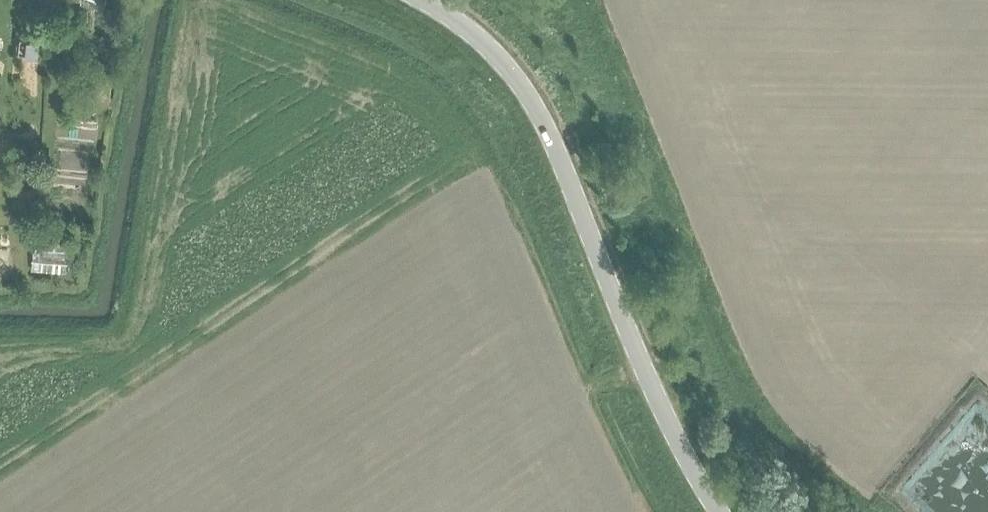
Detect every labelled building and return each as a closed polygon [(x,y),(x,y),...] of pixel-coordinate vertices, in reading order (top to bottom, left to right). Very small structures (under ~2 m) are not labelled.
[(19,38),(18,54),(38,56),(40,40),(19,38)] [(34,241),(31,271),(66,274),(69,244),(34,241)]
